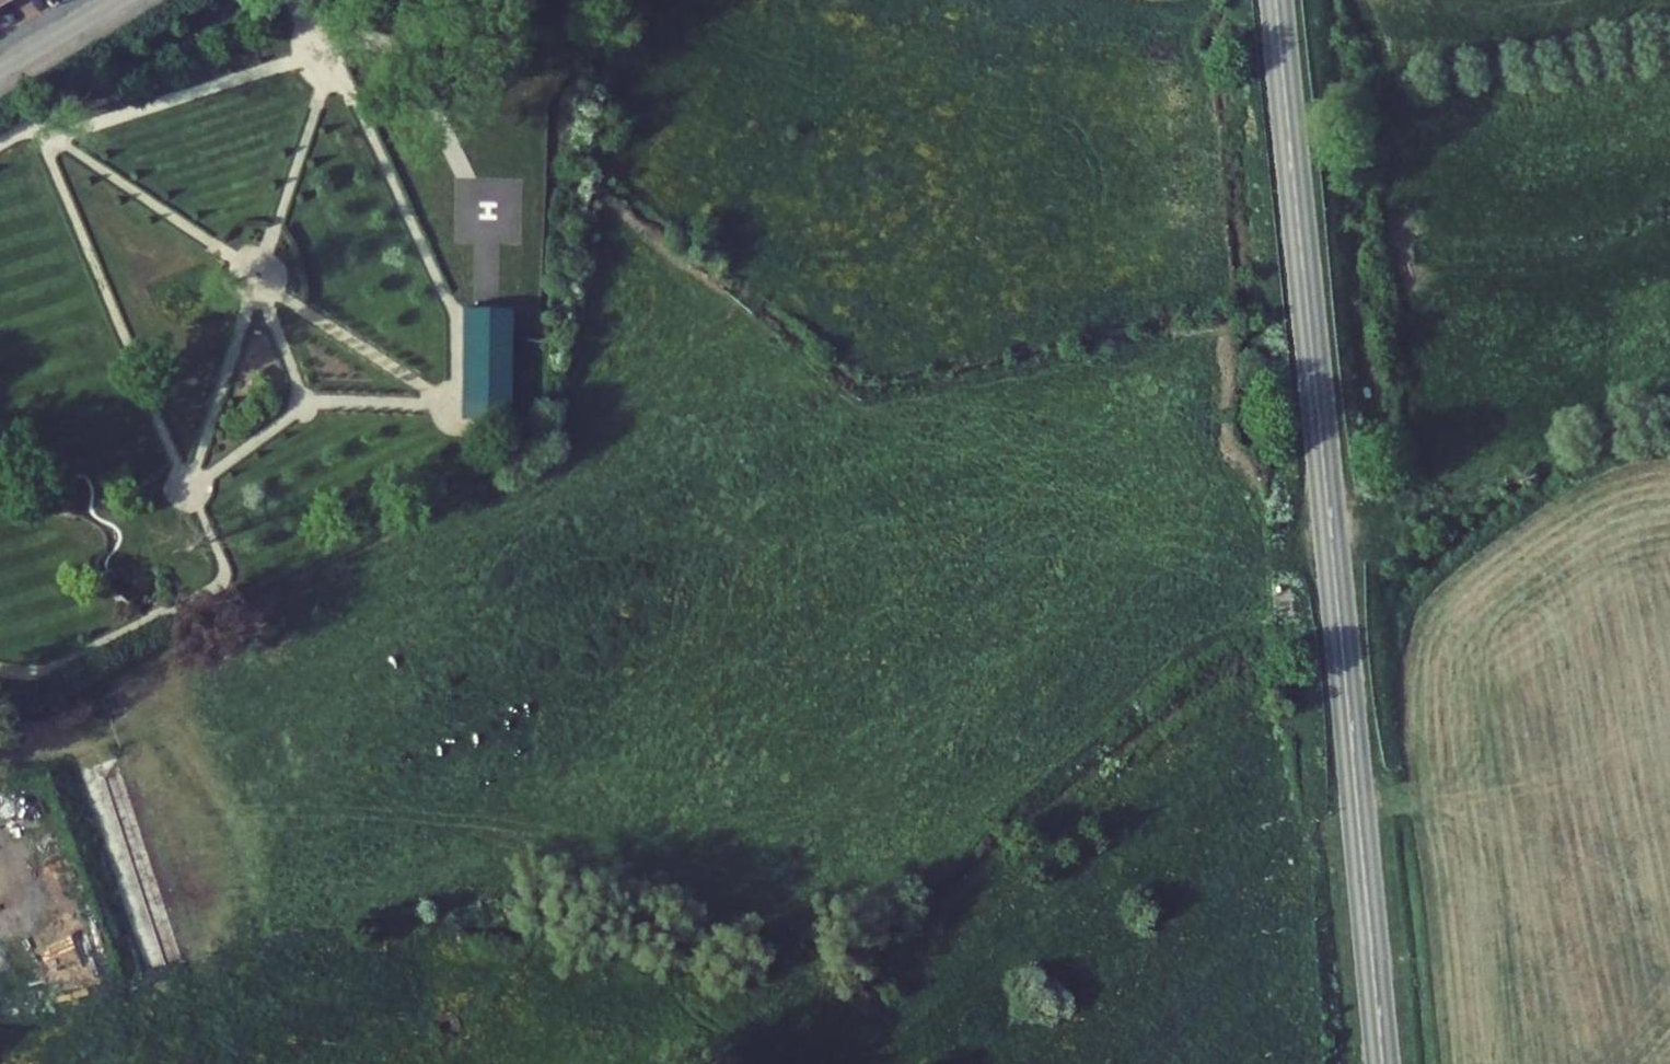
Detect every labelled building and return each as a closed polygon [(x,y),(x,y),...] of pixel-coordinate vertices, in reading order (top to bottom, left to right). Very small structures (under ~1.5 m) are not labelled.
[(527,246),(525,276),(542,277),(547,226),(488,221),(485,243),(527,246)] [(479,274),(471,367),(503,370),(512,277),(479,274)] [(467,380),(462,436),(483,438),(488,382),(467,380)] [(117,891),(140,956),(179,942),(156,877),(117,891)]
